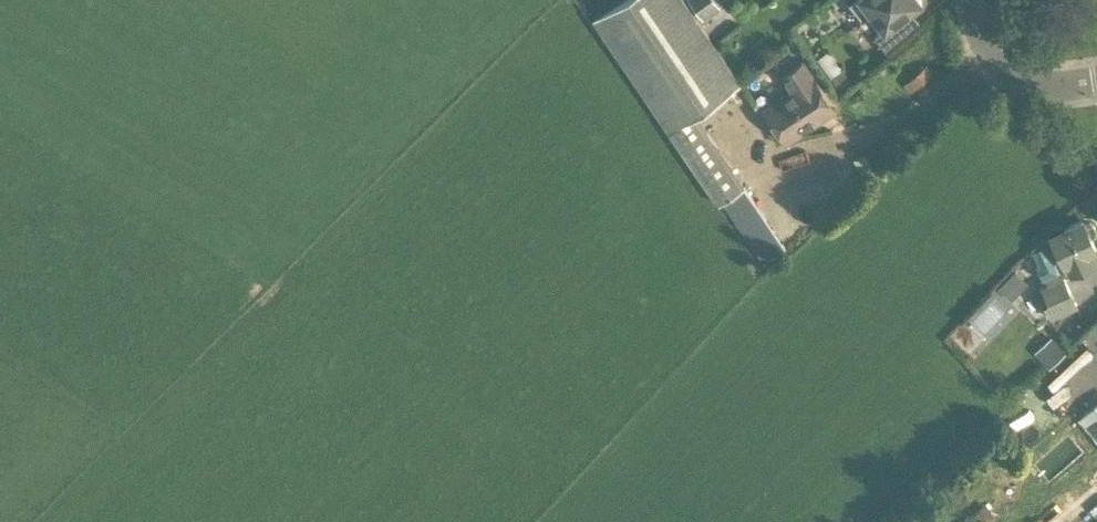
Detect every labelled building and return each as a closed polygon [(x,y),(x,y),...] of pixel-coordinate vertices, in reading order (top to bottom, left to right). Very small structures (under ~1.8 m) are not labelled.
[(591,20),(718,207),(724,204),(763,262),(785,247),(747,192),(748,192),(695,115),(740,83),(684,0),(620,0),(591,20)] [(716,0),(688,0),(703,20),(720,6),(716,0)] [(848,2),(861,20),(870,13),(887,0),(846,0),(848,2)] [(870,13),(871,14),(883,29),(885,32),(905,17),(911,12),(923,3),(921,0),(887,0),(870,13)] [(883,29),(874,36),(886,52),(915,29),(905,17),(885,32),(883,29)] [(788,89),(763,107),(784,140),(821,117),(818,113),(831,105),(803,59),(779,75),(788,89)] [(933,72),(926,64),(903,85),(910,93),(933,72)] [(830,78),(838,89),(850,80),(841,69),(830,78)] [(1083,221),(1081,219),(1048,235),(1040,239),(1031,249),(1035,258),(1034,259),(1037,265),(1035,266),(1042,280),(1044,279),(1045,281),(1040,284),(1048,301),(1042,303),(1050,320),(1078,307),(1063,276),(1067,274),(1066,273),(1094,258),(1090,251),(1096,248),(1091,239),(1095,235),(1096,231),(1095,226),(1092,222),(1087,220),(1083,221)] [(1006,280),(1014,296),(1036,286),(1028,269),(1006,280)] [(971,323),(983,334),(1011,305),(999,294),(971,323)] [(1065,352),(1051,336),(1034,352),(1048,367),(1065,352)] [(1078,419),(1096,441),(1096,403),(1078,419)] [(1083,499),(1091,508),(1096,503),(1096,485),(1083,499)] [(985,504),(963,520),(964,521),(998,521),(999,521),(985,504)]
